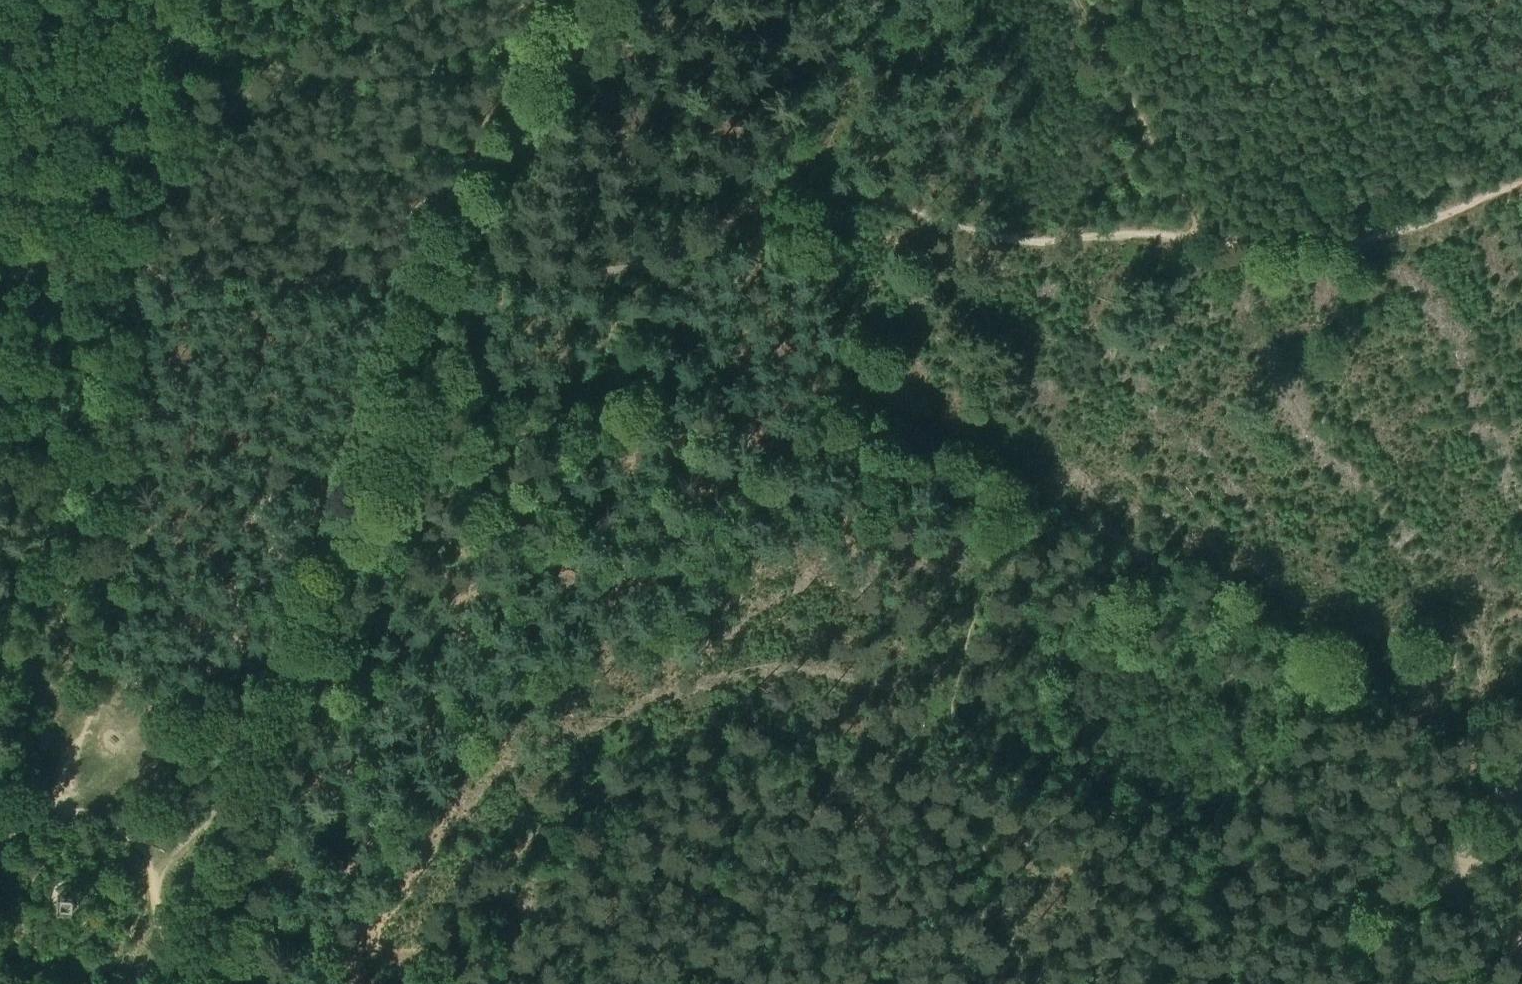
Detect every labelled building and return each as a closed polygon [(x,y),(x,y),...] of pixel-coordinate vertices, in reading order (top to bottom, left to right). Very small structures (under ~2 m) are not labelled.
[(1507,746),(1521,762),(1521,731),(1507,746)]
